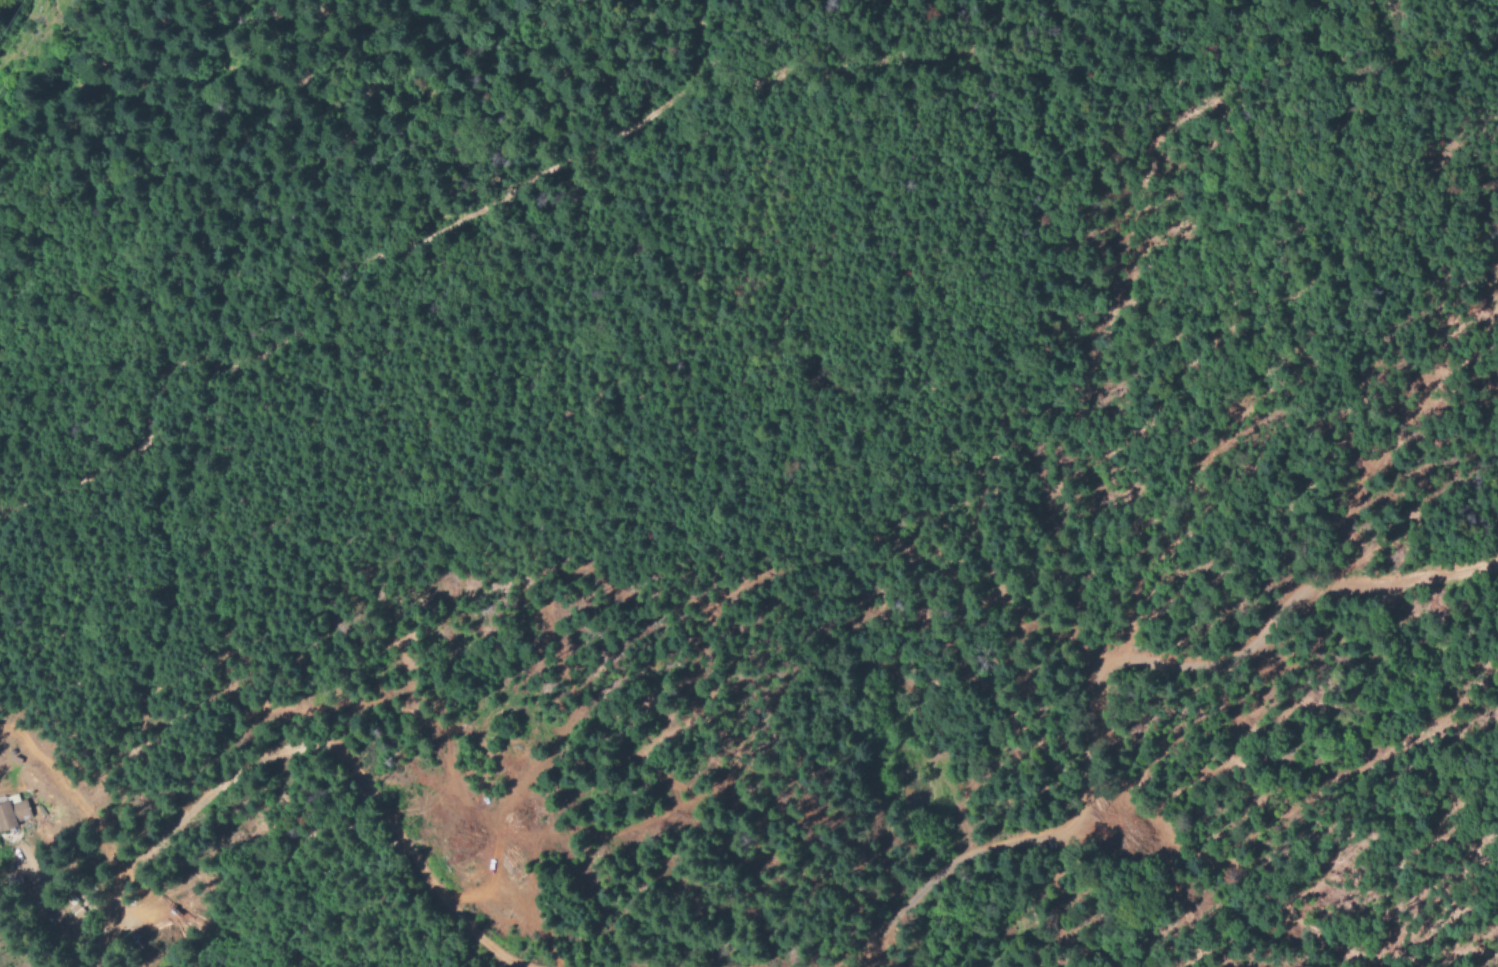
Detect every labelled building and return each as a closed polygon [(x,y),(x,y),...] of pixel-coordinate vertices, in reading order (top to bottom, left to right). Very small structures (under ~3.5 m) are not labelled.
[(17,827),(6,802),(0,804),(0,834),(17,827)]
